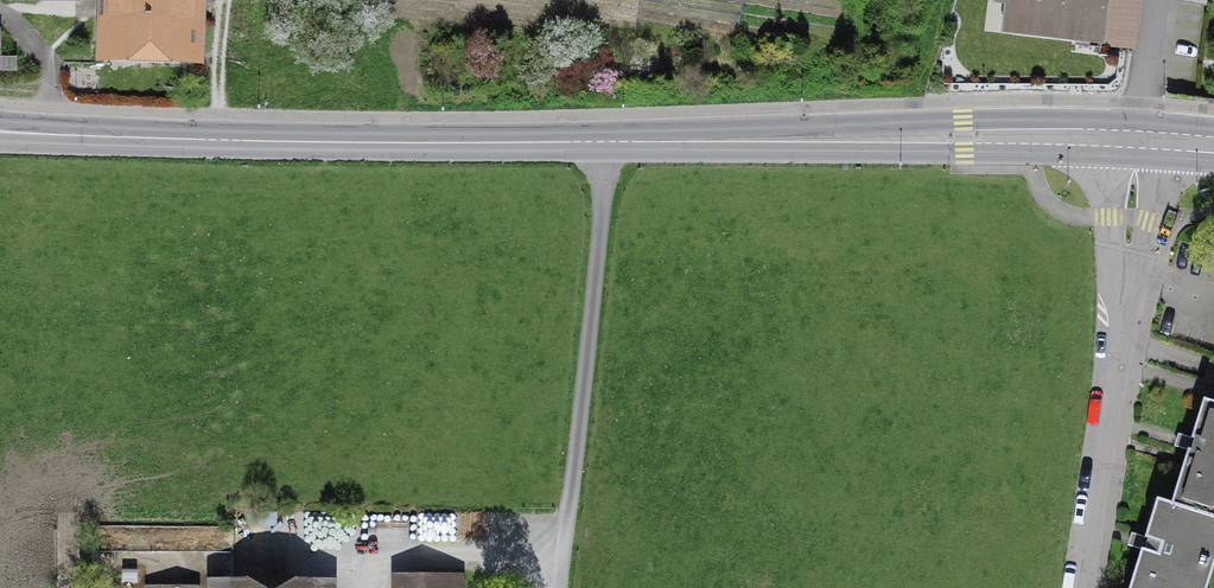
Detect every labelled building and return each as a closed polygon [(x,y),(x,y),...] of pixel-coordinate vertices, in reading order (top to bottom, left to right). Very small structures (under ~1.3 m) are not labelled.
[(92,64),(207,64),(208,0),(92,0),(92,64)] [(997,11),(1012,12),(1009,41),(1111,53),(1117,0),(999,0),(997,11)] [(0,34),(0,79),(20,79),(20,65),(3,64),(4,35),(0,34)] [(1213,518),(1213,412),(1198,407),(1168,504),(1213,518)] [(1168,504),(1148,498),(1120,587),(1213,587),(1213,585),(1213,518),(1168,504)]
